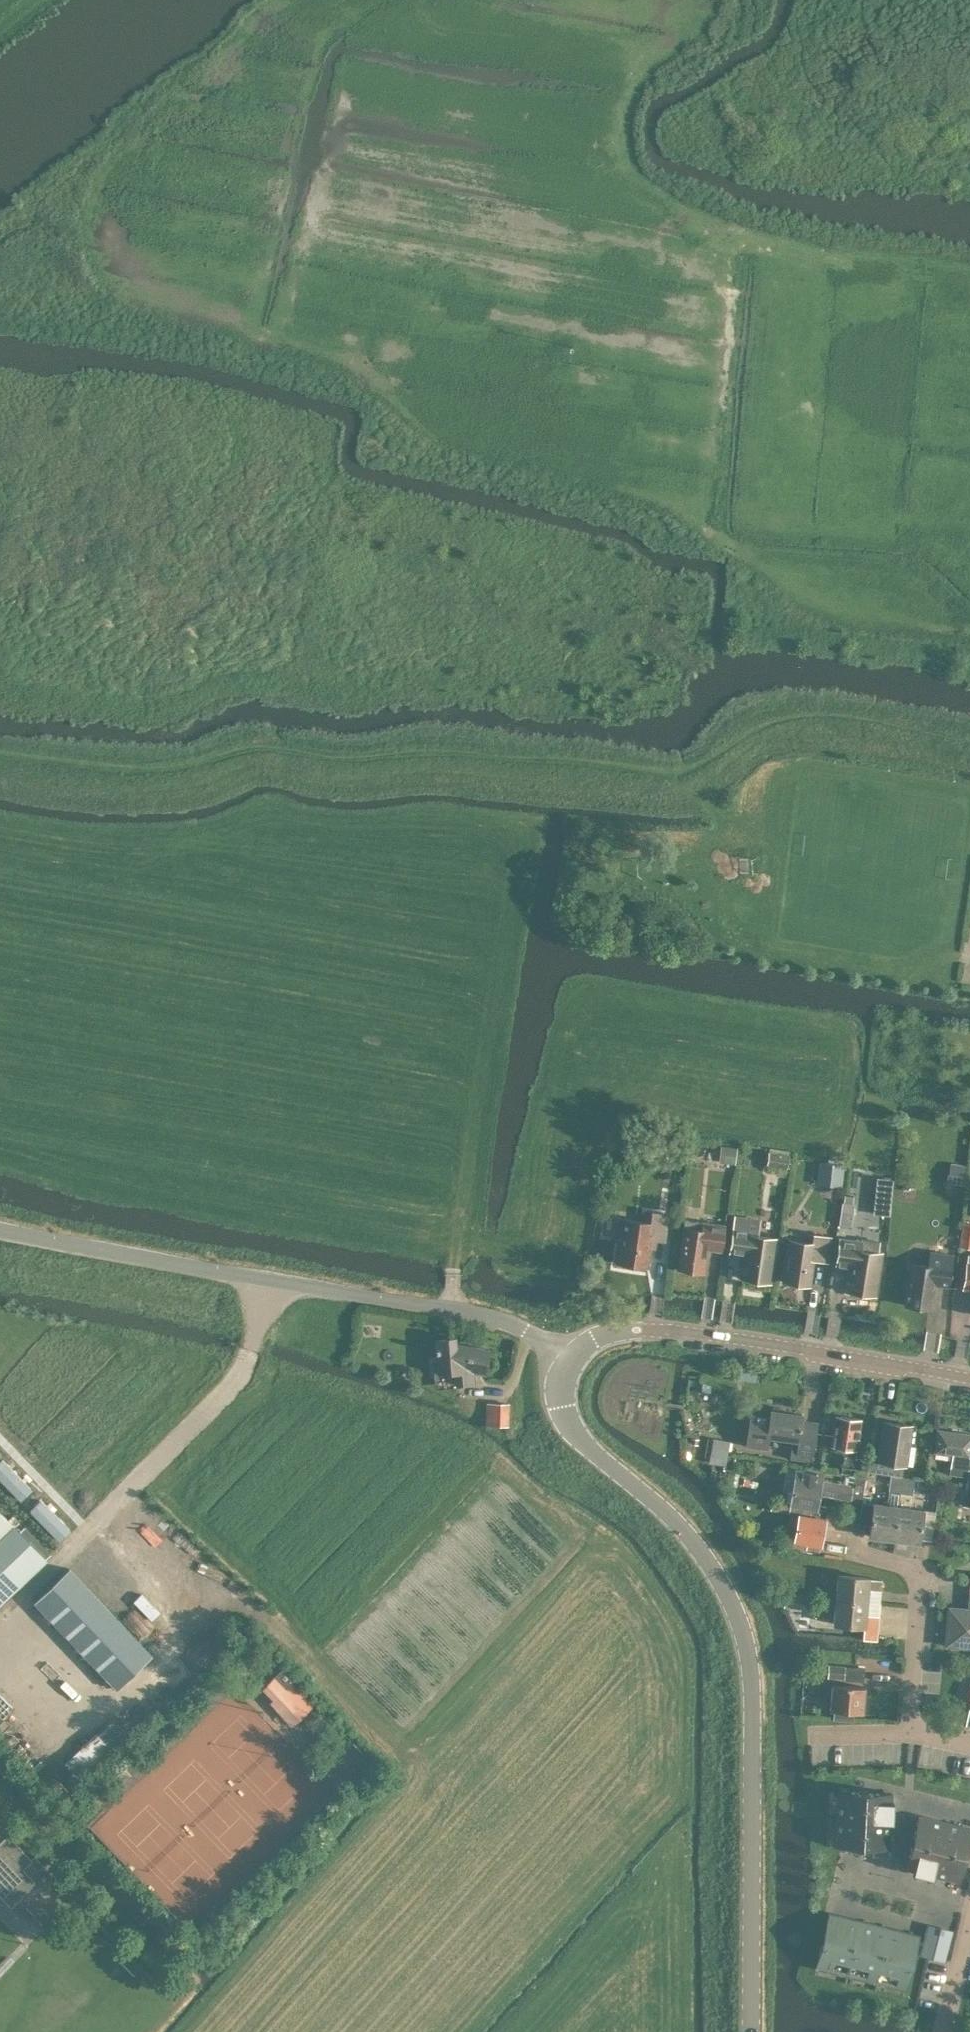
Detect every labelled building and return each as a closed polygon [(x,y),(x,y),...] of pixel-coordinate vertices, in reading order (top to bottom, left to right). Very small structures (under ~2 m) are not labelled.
[(633,1146),(648,1148),(649,1134),(635,1133),(633,1146)] [(719,1160),(734,1162),(736,1146),(720,1144),(719,1160)] [(766,1163),(787,1166),(789,1152),(768,1150),(766,1163)] [(816,1181),(841,1184),(843,1162),(818,1160),(816,1181)] [(948,1182),(964,1183),(965,1166),(949,1165),(948,1182)] [(628,1262),(631,1267),(638,1268),(642,1265),(646,1265),(650,1237),(663,1239),(667,1212),(646,1209),(644,1220),(623,1217),(616,1261),(628,1262)] [(743,1253),(740,1276),(770,1281),(776,1237),(756,1234),(758,1221),(734,1217),(729,1251),(743,1253)] [(969,1245),(969,1220),(962,1219),(959,1243),(969,1245)] [(676,1267),(704,1271),(707,1247),(720,1249),(724,1223),(702,1220),(701,1228),(682,1225),(676,1267)] [(782,1279),(809,1284),(813,1257),(826,1259),(830,1236),(808,1232),(807,1241),(788,1238),(782,1279)] [(845,1289),(848,1289),(851,1293),(857,1294),(861,1291),(874,1293),(881,1251),(877,1251),(879,1240),(860,1237),(860,1240),(840,1237),(836,1263),(848,1265),(845,1289)] [(903,1303),(931,1307),(934,1283),(947,1285),(952,1253),(929,1250),(927,1264),(909,1261),(903,1303)] [(473,1379),(472,1368),(484,1370),(488,1348),(454,1342),(454,1336),(435,1337),(437,1371),(455,1370),(455,1371),(456,1380),(455,1380),(456,1382),(473,1380),(473,1379)] [(491,1423),(506,1423),(507,1401),(492,1401),(491,1423)] [(789,1454),(812,1457),(817,1419),(799,1417),(800,1412),(784,1410),(784,1406),(773,1405),(773,1408),(771,1408),(770,1414),(751,1412),(745,1441),(765,1444),(767,1432),(791,1435),(789,1454)] [(841,1464),(853,1465),(852,1471),(865,1474),(868,1454),(855,1452),(860,1416),(834,1412),(830,1443),(843,1445),(841,1464)] [(867,1468),(901,1473),(903,1462),(906,1462),(912,1423),(884,1419),(879,1452),(870,1451),(867,1468)] [(718,1452),(734,1451),(734,1424),(717,1425),(718,1452)] [(967,1466),(969,1448),(969,1432),(937,1427),(933,1449),(952,1452),(950,1463),(967,1466)] [(30,1487),(2,1458),(0,1461),(0,1478),(20,1497),(30,1487)] [(801,1502),(817,1505),(820,1491),(840,1495),(861,1499),(865,1474),(852,1471),(852,1473),(848,1472),(846,1481),(843,1481),(821,1478),(822,1471),(796,1466),(790,1500),(801,1502)] [(888,1488),(887,1502),(872,1500),(868,1532),(893,1536),(897,1503),(899,1503),(900,1489),(901,1473),(889,1472),(887,1488),(888,1488)] [(900,1489),(911,1490),(913,1474),(901,1473),(900,1489)] [(769,1510),(788,1510),(788,1499),(770,1497),(769,1510)] [(30,1509),(58,1538),(69,1528),(41,1499),(30,1509)] [(823,1517),(825,1506),(817,1505),(801,1502),(799,1513),(798,1512),(794,1536),(820,1541),(824,1517),(823,1517)] [(893,1536),(918,1539),(922,1506),(899,1503),(897,1503),(893,1536)] [(46,1558),(0,1510),(0,1602),(46,1558)] [(36,1594),(118,1682),(154,1649),(72,1561),(36,1594)] [(969,1644),(969,1570),(967,1605),(946,1603),(943,1642),(969,1644)] [(868,1575),(868,1574),(837,1571),(835,1595),(866,1597),(867,1585),(879,1586),(880,1576),(868,1575)] [(833,1620),(864,1623),(864,1621),(876,1622),(877,1610),(865,1609),(866,1597),(835,1595),(833,1620)] [(827,1675),(843,1675),(843,1662),(827,1662),(827,1675)] [(275,1706),(292,1723),(312,1704),(279,1669),(262,1686),(278,1703),(275,1706)] [(833,1714),(843,1715),(853,1715),(853,1707),(861,1708),(863,1683),(831,1681),(830,1705),(833,1706),(833,1714)] [(846,1754),(847,1734),(823,1733),(822,1753),(846,1754)] [(861,1845),(889,1847),(892,1791),(864,1790),(853,1789),(836,1788),(835,1816),(833,1844),(841,1844),(861,1845)] [(965,1853),(969,1834),(969,1826),(945,1820),(918,1813),(915,1825),(911,1840),(905,1867),(932,1874),(958,1880),(965,1853)] [(0,1826),(0,1894),(10,1905),(18,1897),(43,1923),(62,1905),(54,1896),(64,1887),(33,1854),(30,1857),(7,1833),(0,1826)] [(815,1965),(845,1972),(875,1980),(905,1987),(918,1934),(888,1927),(859,1919),(828,1912),(815,1965)] [(944,1958),(951,1929),(927,1923),(924,1936),(920,1952),(928,1954),(944,1958)]
